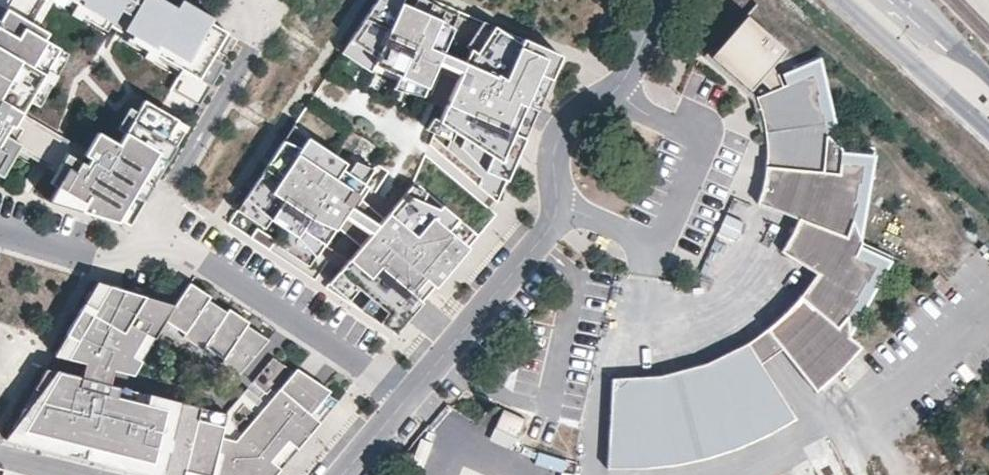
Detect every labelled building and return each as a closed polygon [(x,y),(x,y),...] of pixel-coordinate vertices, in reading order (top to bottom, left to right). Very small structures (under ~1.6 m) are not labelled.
[(18,145),(19,142),(13,139),(21,126),(14,122),(19,113),(28,98),(44,72),(53,77),(69,51),(59,45),(45,37),(49,31),(37,24),(31,20),(43,0),(12,0),(11,1),(2,17),(0,16),(0,170),(2,171),(18,145)] [(51,0),(43,0),(31,20),(37,24),(51,0)] [(74,0),(52,0),(74,13),(80,4),(74,0)] [(80,4),(105,18),(124,30),(142,0),(74,0),(80,4)] [(215,54),(229,30),(212,20),(215,15),(188,0),(182,0),(178,6),(175,13),(157,2),(158,0),(142,0),(124,30),(155,47),(184,65),(178,74),(171,86),(201,103),(221,69),(210,62),(215,54)] [(167,0),(158,0),(157,2),(175,13),(178,6),(167,0)] [(428,145),(497,202),(558,58),(431,0),(377,0),(349,41),(376,59),(373,66),(426,88),(436,66),(441,54),(464,64),(459,77),(428,145)] [(105,18),(80,4),(74,13),(99,28),(105,18)] [(787,40),(746,9),(710,49),(752,87),(758,96),(769,130),(789,128),(827,123),(839,126),(821,57),(783,72),(777,54),(787,40)] [(155,47),(124,30),(119,39),(149,57),(155,47)] [(376,59),(349,41),(341,54),(370,73),(371,71),(373,66),(376,59)] [(184,65),(155,47),(149,57),(178,74),(184,65)] [(221,69),(226,60),(215,54),(210,62),(221,69)] [(464,64),(441,54),(436,66),(459,77),(464,64)] [(426,88),(373,66),(371,71),(397,82),(394,91),(422,96),(426,88)] [(38,104),(53,77),(44,72),(28,98),(38,104)] [(145,96),(119,140),(99,128),(86,150),(82,158),(67,149),(57,167),(50,178),(57,182),(94,204),(90,211),(118,219),(122,213),(135,191),(146,198),(189,123),(178,117),(179,116),(145,96)] [(86,150),(19,113),(14,122),(21,126),(13,139),(19,142),(18,145),(57,167),(67,149),(82,158),(86,150)] [(827,123),(789,128),(769,130),(769,161),(759,201),(800,218),(785,251),(819,274),(810,285),(769,330),(786,351),(819,390),(825,376),(865,346),(852,337),(854,313),(859,307),(864,299),(861,297),(868,282),(872,284),(881,264),(905,254),(866,242),(857,220),(868,197),(862,195),(861,184),(867,184),(868,162),(880,153),(880,151),(845,149),(828,132),(827,123)] [(295,124),(283,141),(301,149),(308,138),(295,124)] [(283,141),(246,198),(260,210),(269,219),(295,236),(301,228),(326,244),(342,221),(354,202),(366,184),(350,173),(343,169),(347,163),(308,138),(301,149),(283,141)] [(496,214),(424,153),(412,180),(414,182),(381,221),(367,238),(325,286),(396,333),(496,214)] [(358,161),(350,173),(366,184),(376,169),(358,161)] [(94,204),(57,182),(48,198),(90,211),(94,204)] [(133,220),(146,198),(135,191),(122,213),(133,220)] [(260,210),(246,198),(238,210),(253,220),(260,210)] [(342,221),(367,238),(381,221),(354,202),(342,221)] [(734,239),(742,223),(725,214),(717,230),(734,239)] [(301,228),(295,236),(317,257),(326,244),(301,228)] [(98,308),(112,284),(100,280),(88,302),(98,308)] [(214,295),(193,282),(191,285),(212,299),(214,295)] [(204,474),(276,474),(282,468),(272,460),(289,440),(299,448),(321,421),(312,413),(329,393),(296,372),(274,359),(227,413),(214,410),(211,422),(185,416),(188,404),(152,394),(149,404),(119,397),(121,387),(112,385),(116,370),(135,375),(144,361),(133,354),(147,332),(157,339),(163,329),(169,319),(179,304),(112,284),(98,308),(88,302),(69,334),(79,340),(69,359),(87,363),(84,378),(48,369),(13,428),(45,436),(42,448),(88,459),(91,447),(111,452),(131,457),(128,469),(152,474),(186,474),(187,471),(204,474)] [(189,333),(212,299),(191,285),(179,304),(169,319),(189,333)] [(208,345),(231,311),(212,299),(189,333),(208,345)] [(252,320),(233,308),(231,311),(250,324),(252,320)] [(227,358),(250,324),(231,311),(208,345),(227,358)] [(189,333),(169,319),(163,329),(183,342),(189,333)] [(246,370),(273,338),(250,324),(227,358),(246,370)] [(786,351),(769,330),(754,347),(769,365),(786,351)] [(144,361),(157,339),(147,332),(133,354),(144,361)] [(208,345),(189,333),(183,342),(202,355),(208,345)] [(69,359),(79,340),(69,334),(56,355),(69,359)] [(227,358),(208,345),(202,355),(221,367),(227,358)] [(769,365),(754,347),(736,357),(703,369),(680,375),(632,382),(609,383),(607,471),(633,472),(683,466),(705,462),(730,456),(753,448),(776,438),(800,424),(810,417),(769,365)] [(246,370),(227,358),(221,367),(239,379),(246,370)] [(331,390),(298,369),(296,372),(329,393),(331,390)] [(149,404),(152,394),(121,387),(119,397),(149,404)] [(321,421),(339,400),(329,393),(312,413),(321,421)] [(214,410),(188,404),(185,416),(211,422),(214,410)] [(508,410),(499,429),(521,440),(521,438),(530,421),(508,410)] [(42,448),(45,436),(13,428),(7,439),(42,448)] [(282,468),(299,448),(289,440),(272,460),(282,468)] [(108,464),(111,452),(91,447),(88,459),(108,464)] [(536,450),(532,462),(561,471),(564,459),(536,450)] [(128,469),(131,457),(111,452),(108,464),(128,469)]
